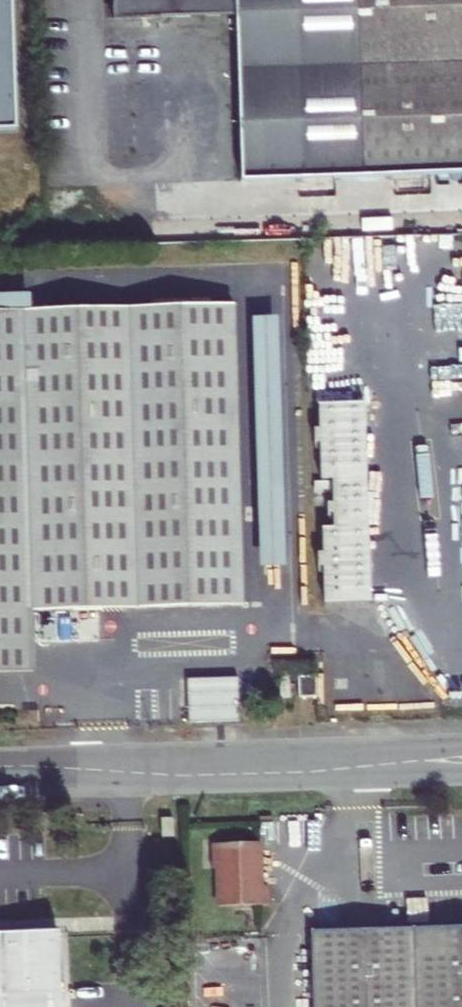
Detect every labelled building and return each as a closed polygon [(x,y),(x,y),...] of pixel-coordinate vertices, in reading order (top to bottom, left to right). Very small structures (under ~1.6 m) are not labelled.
[(12,0),(0,0),(0,129),(16,129),(12,0)] [(118,22),(240,18),(246,185),(461,177),(461,0),(117,0),(118,22)] [(240,605),(232,305),(0,311),(0,677),(34,676),(31,611),(240,605)] [(321,444),(321,460),(344,404),(320,405),(321,429),(315,430),(316,444),(321,444)] [(186,681),(188,722),(238,720),(236,679),(186,681)] [(289,684),(289,706),(307,706),(306,684),(289,684)] [(247,851),(199,853),(200,877),(204,877),(205,916),(259,914),(258,892),(249,893),(247,851)] [(311,929),(314,1006),(461,1006),(461,925),(311,929)] [(0,944),(0,1006),(48,1006),(46,942),(0,944)]
